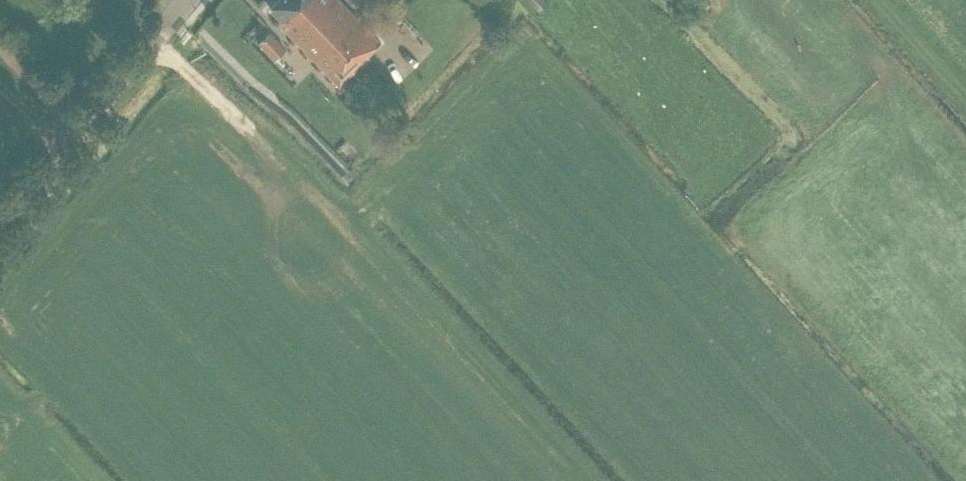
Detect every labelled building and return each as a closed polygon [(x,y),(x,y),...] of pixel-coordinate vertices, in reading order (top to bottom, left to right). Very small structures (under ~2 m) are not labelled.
[(283,27),(339,85),(370,55),(367,53),(380,40),(341,0),(276,0),(269,7),(286,24),(283,27)] [(286,43),(273,30),(264,38),(278,52),(286,43)]
